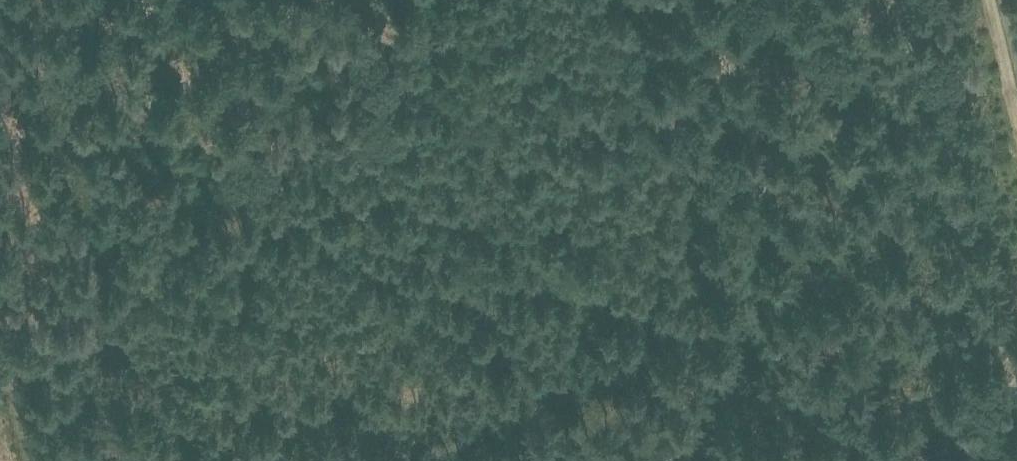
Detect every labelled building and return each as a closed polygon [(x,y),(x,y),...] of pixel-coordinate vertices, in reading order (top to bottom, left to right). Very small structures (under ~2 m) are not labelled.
[(676,429),(685,417),(674,409),(665,422),(676,429)]
